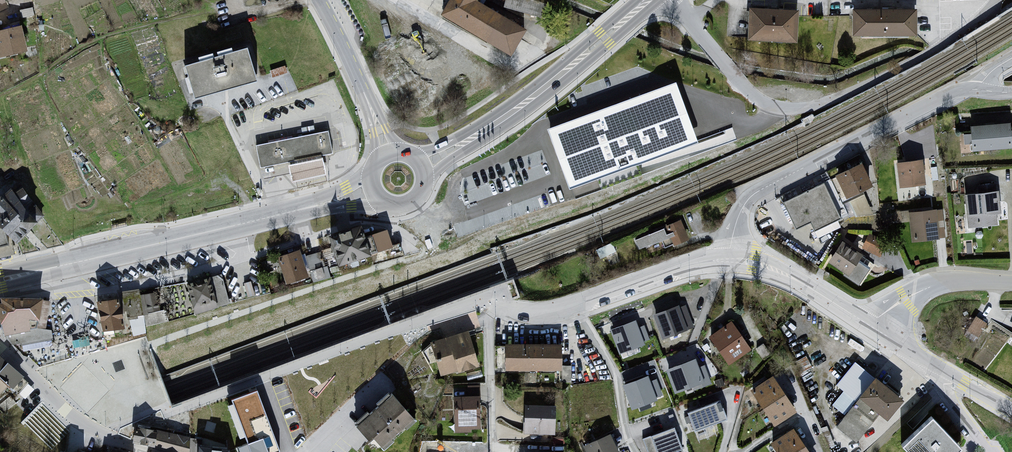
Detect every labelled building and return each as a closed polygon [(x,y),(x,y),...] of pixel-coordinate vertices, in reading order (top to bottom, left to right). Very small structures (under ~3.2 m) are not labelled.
[(12,9),(8,0),(0,0),(0,13),(12,9)] [(482,0),(454,0),(444,18),(516,56),(530,31),(481,3),(482,0)] [(797,9),(750,7),(749,36),(796,38),(797,9)] [(915,7),(853,7),(853,32),(915,31),(915,7)] [(0,33),(0,45),(4,60),(31,55),(26,29),(0,33)] [(255,50),(183,68),(196,100),(265,82),(255,50)] [(567,182),(698,141),(679,80),(548,121),(567,182)] [(1009,122),(969,126),(971,148),(1011,144),(1009,122)] [(329,134),(258,148),(262,170),(333,156),(329,134)] [(543,148),(527,154),(532,167),(504,176),(508,188),(552,173),(543,148)] [(922,157),(896,159),(899,184),(925,181),(922,157)] [(329,177),(325,161),(292,168),(295,184),(329,177)] [(858,163),(832,177),(844,199),(870,185),(858,163)] [(827,183),(787,202),(799,228),(814,221),(818,229),(844,217),(827,183)] [(0,203),(0,225),(12,237),(17,240),(42,215),(27,195),(19,185),(12,190),(0,203)] [(492,185),(471,188),(472,199),(494,196),(492,185)] [(998,192),(965,196),(970,230),(999,227),(997,215),(1001,214),(998,192)] [(934,212),(910,214),(912,240),(936,238),(934,212)] [(674,243),(690,238),(684,219),(634,235),(638,247),(672,236),(674,243)] [(361,224),(329,234),(339,264),(371,254),(365,236),(361,224)] [(14,246),(12,237),(0,225),(0,249),(14,246)] [(385,230),(365,236),(371,254),(392,247),(385,230)] [(880,255),(886,240),(869,232),(863,247),(880,255)] [(845,244),(829,264),(851,278),(864,258),(845,244)] [(299,251),(279,257),(287,281),(307,275),(299,251)] [(305,254),(307,267),(325,265),(322,251),(305,254)] [(221,275),(192,284),(200,312),(229,303),(221,275)] [(146,330),(140,290),(124,293),(130,332),(146,330)] [(149,311),(159,309),(156,293),(145,296),(149,311)] [(49,302),(4,299),(4,306),(0,307),(5,325),(7,326),(9,336),(37,332),(36,321),(47,321),(49,302)] [(122,327),(117,299),(98,303),(104,330),(122,327)] [(662,336),(694,324),(685,300),(653,311),(662,336)] [(980,335),(987,319),(975,314),(968,330),(980,335)] [(641,351),(639,343),(651,339),(646,323),(639,325),(637,317),(612,324),(621,356),(641,351)] [(733,322),(710,337),(729,364),(752,349),(733,322)] [(472,334),(433,343),(442,378),(480,369),(472,334)] [(560,346),(506,347),(507,371),(561,369),(560,346)] [(712,383),(706,362),(699,364),(696,355),(667,364),(675,392),(686,389),(687,391),(712,383)] [(8,385),(18,393),(28,383),(0,357),(0,378),(8,385)] [(633,411),(652,404),(650,398),(662,394),(653,369),(622,381),(633,411)] [(776,378),(753,393),(775,425),(797,410),(776,378)] [(882,379),(865,398),(894,420),(909,401),(882,379)] [(240,436),(247,434),(252,451),(268,451),(280,449),(269,414),(267,415),(259,388),(228,397),(240,436)] [(391,395),(356,426),(379,451),(413,420),(391,395)] [(479,398),(455,399),(456,430),(481,429),(479,398)] [(720,400),(687,413),(695,431),(727,418),(720,400)] [(552,408),(528,408),(527,432),(552,432),(552,408)] [(900,447),(905,451),(956,451),(960,448),(931,418),(900,447)] [(651,434),(657,451),(672,451),(683,448),(675,427),(651,434)] [(137,428),(137,442),(169,451),(189,451),(191,440),(137,428)] [(779,451),(809,451),(796,432),(774,446),(779,451)] [(84,451),(92,451),(95,441),(83,437),(79,451),(84,451)] [(587,449),(589,451),(619,451),(612,437),(587,449)] [(252,451),(248,441),(239,445),(241,451),(250,451),(252,451)]
